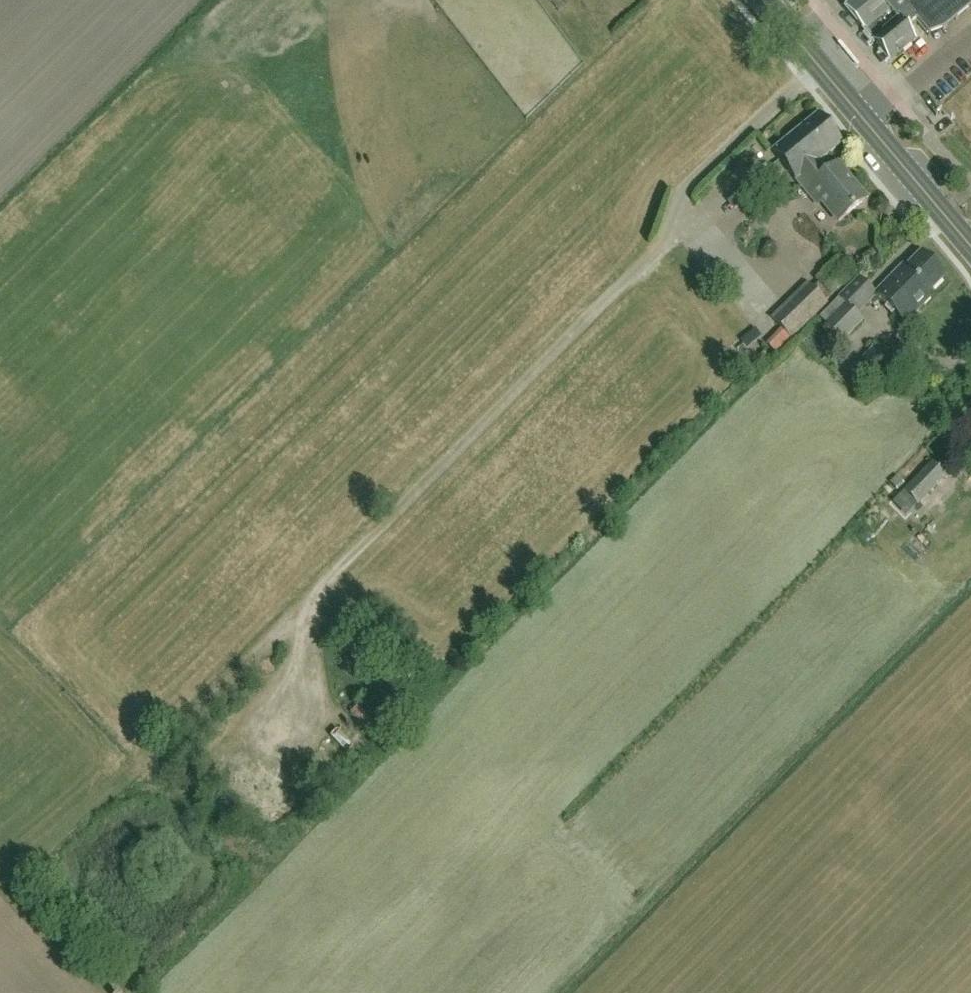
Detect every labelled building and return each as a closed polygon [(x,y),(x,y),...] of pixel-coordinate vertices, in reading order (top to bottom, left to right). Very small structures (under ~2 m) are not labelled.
[(844,7),(867,35),(907,2),(910,6),(917,0),(853,0),(844,7)] [(931,36),(949,20),(933,0),(917,0),(910,6),(907,2),(867,35),(880,51),(878,53),(884,61),(887,59),(889,62),(913,41),(904,30),(914,22),(927,37),(931,36)] [(932,35),(943,32),(970,9),(970,0),(933,0),(949,20),(931,36),(932,35)] [(826,173),(817,163),(840,144),(817,116),(773,152),(808,195),(813,191),(838,222),(865,200),(836,166),(826,173)] [(750,203),(762,193),(754,185),(742,195),(750,203)] [(926,295),(943,277),(921,255),(898,278),(894,275),(875,295),(904,323),(929,298),(926,295)] [(838,257),(815,279),(832,297),(855,274),(838,257)] [(856,315),(875,295),(859,279),(820,318),(826,324),(824,326),(841,343),(862,322),(856,315)] [(790,339),(791,341),(827,305),(826,303),(813,290),(806,283),(770,319),(780,329),(790,339)] [(867,387),(890,363),(874,348),(851,371),(867,387)] [(917,505),(945,476),(931,463),(903,491),(917,505)]
